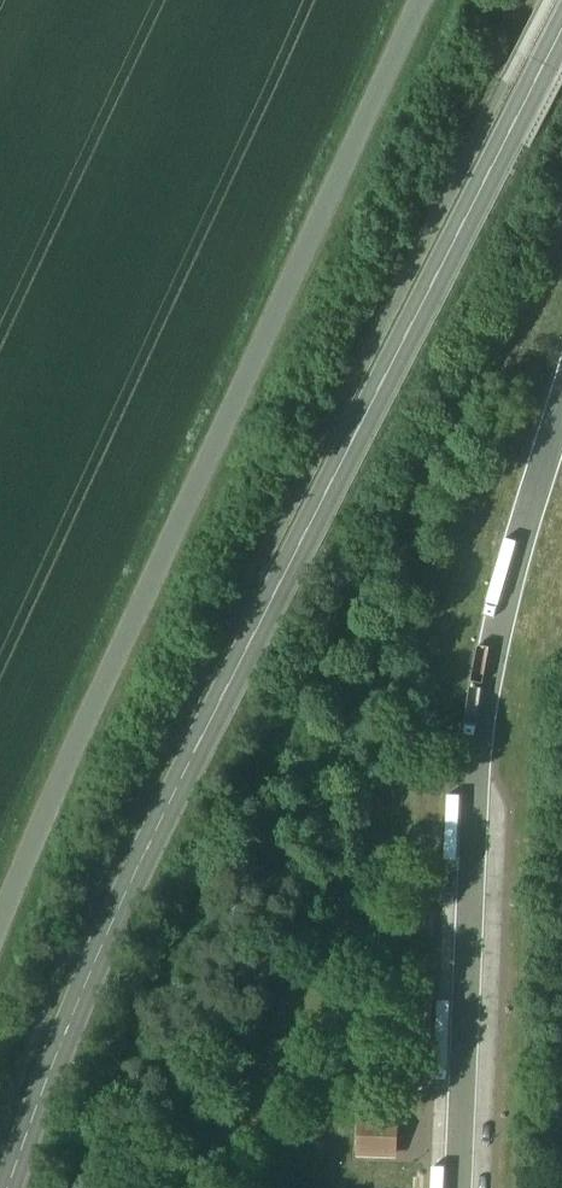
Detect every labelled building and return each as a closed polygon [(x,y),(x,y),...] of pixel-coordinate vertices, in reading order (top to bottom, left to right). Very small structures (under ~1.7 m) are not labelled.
[(396,1103),(358,1102),(357,1145),(395,1146),(396,1103)]
